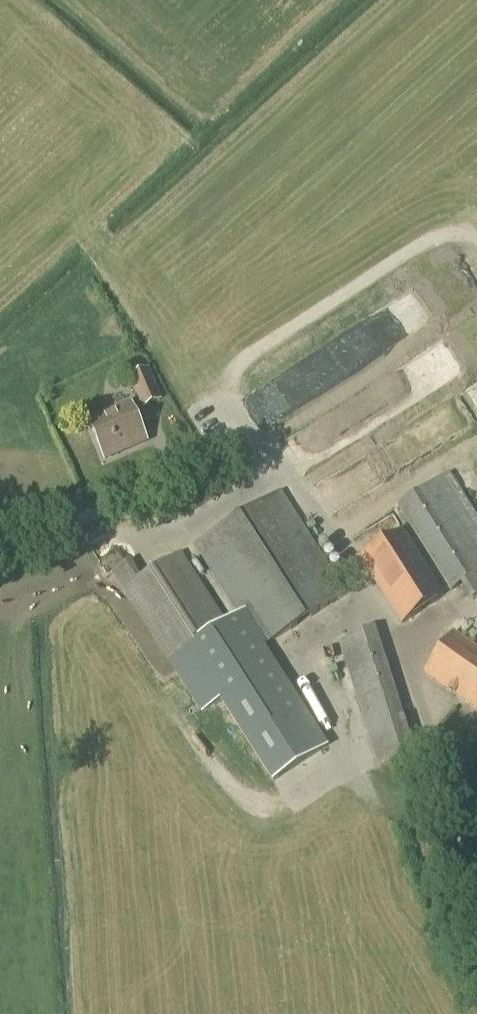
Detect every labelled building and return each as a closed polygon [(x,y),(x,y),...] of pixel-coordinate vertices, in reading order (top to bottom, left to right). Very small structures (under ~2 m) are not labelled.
[(143,411),(163,403),(149,370),(129,378),(143,411)] [(216,418),(227,418),(226,399),(215,399),(216,418)] [(129,450),(147,442),(131,405),(89,423),(103,455),(127,444),(129,450)] [(476,600),(476,516),(449,472),(428,488),(398,506),(452,591),(461,586),(472,603),(476,600)] [(181,555),(140,581),(128,563),(113,573),(201,711),(218,700),(272,784),(328,748),(264,647),(346,595),(281,492),(195,546),(239,615),(225,624),(181,555)] [(402,625),(444,597),(403,531),(360,558),(402,625)] [(416,757),(381,647),(375,628),(334,642),(338,653),(343,652),(380,768),(416,757)] [(454,634),(425,675),(476,712),(476,650),(454,634)]
